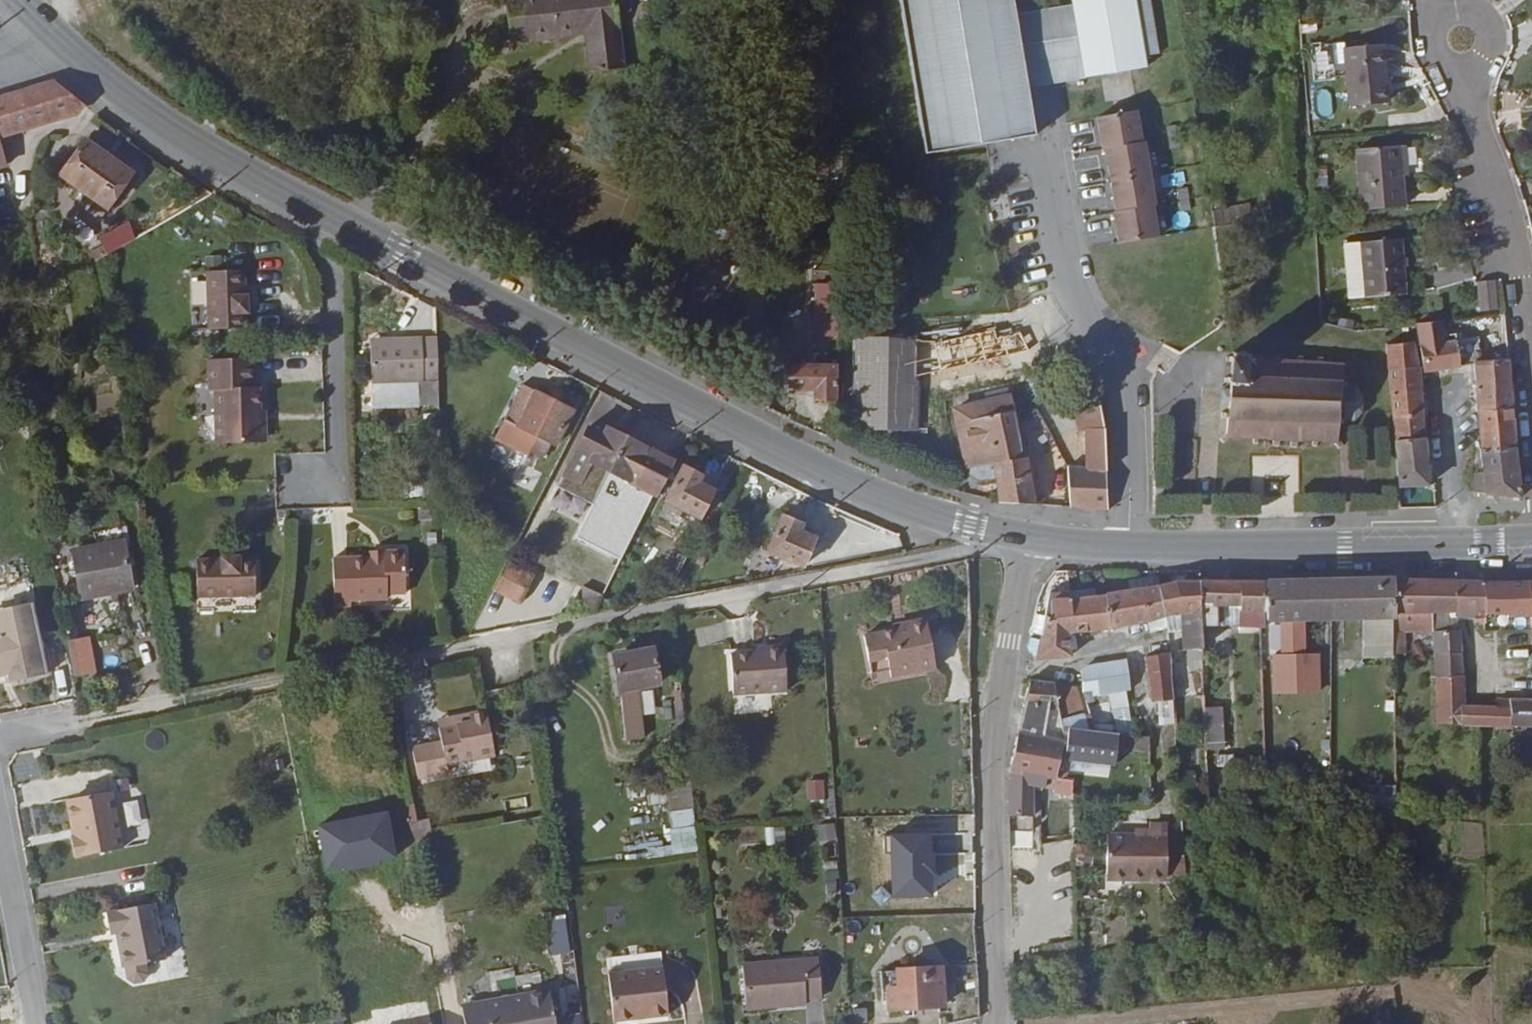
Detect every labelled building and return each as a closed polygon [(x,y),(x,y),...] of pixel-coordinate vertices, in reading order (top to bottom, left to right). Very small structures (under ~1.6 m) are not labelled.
[(593,37),(594,53),(624,49),(618,0),(511,0),(516,45),(593,37)] [(922,127),(953,122),(958,151),(1036,139),(1033,122),(1029,91),(1027,78),(1018,18),(1015,0),(903,0),(922,127)] [(1076,10),(1046,14),(1046,35),(1025,41),(1031,78),(1085,70),(1086,82),(1146,74),(1144,62),(1160,60),(1151,0),(1147,0),(1136,2),(1136,0),(1075,0),(1076,10)] [(1046,35),(1046,14),(1018,18),(1027,78),(1031,78),(1025,41),(1046,35)] [(597,74),(627,71),(624,49),(594,53),(597,74)] [(1380,75),(1384,74),(1382,49),(1345,52),(1347,76),(1349,110),(1383,107),(1380,75)] [(1333,53),(1335,77),(1347,76),(1345,52),(1333,53)] [(1031,78),(1033,90),(1067,85),(1086,82),(1085,70),(1031,78)] [(92,106),(78,95),(60,79),(0,98),(0,173),(13,170),(9,135),(87,115),(92,106)] [(1139,110),(1097,117),(1100,134),(1102,149),(1108,148),(1144,142),(1139,110)] [(922,127),(927,156),(958,151),(953,122),(922,127)] [(1111,166),(1114,180),(1149,175),(1144,142),(1108,148),(1111,166)] [(123,216),(146,180),(93,147),(71,183),(123,216)] [(1075,154),(1076,167),(1097,167),(1097,153),(1075,154)] [(1397,174),(1402,173),(1400,153),(1355,156),(1360,214),(1400,212),(1397,174)] [(1117,198),(1119,212),(1154,207),(1149,175),(1114,180),(1117,198)] [(1113,231),(1115,245),(1158,239),(1154,207),(1119,212),(1110,214),(1113,231)] [(1256,210),(1217,210),(1217,227),(1257,226),(1256,210)] [(108,259),(145,239),(141,233),(118,246),(115,241),(104,246),(108,259)] [(1328,304),(1398,299),(1394,248),(1324,253),(1328,304)] [(260,298),(256,298),(256,274),(220,274),(221,331),(258,331),(258,315),(261,315),(260,298)] [(1478,309),(1495,308),(1493,280),(1476,282),(1478,309)] [(838,334),(840,285),(818,284),(816,334),(838,334)] [(1481,336),(1507,331),(1504,318),(1479,323),(1481,336)] [(1428,373),(1428,368),(1443,366),(1469,364),(1478,363),(1476,337),(1441,339),(1438,321),(1413,323),(1419,368),(1422,368),(1422,374),(1428,373)] [(1366,339),(1368,352),(1381,350),(1380,343),(1379,338),(1366,339)] [(387,387),(453,385),(452,342),(409,344),(409,351),(386,351),(387,387)] [(1380,343),(1381,350),(1383,368),(1410,366),(1410,360),(1408,342),(1380,343)] [(1232,358),(1232,355),(1227,354),(1226,358),(1226,379),(1221,380),(1221,383),(1225,383),(1225,387),(1216,387),(1217,407),(1224,407),(1224,412),(1221,412),(1221,418),(1224,418),(1224,436),(1220,440),(1223,443),(1228,439),(1270,440),(1270,444),(1276,444),(1276,440),(1289,441),(1289,445),(1295,445),(1295,441),(1308,441),(1309,446),(1314,445),(1313,442),(1331,441),(1334,445),(1337,441),(1334,438),(1334,419),(1338,419),(1338,415),(1346,414),(1346,416),(1356,409),(1355,393),(1349,385),(1339,386),(1339,382),(1335,382),(1335,366),(1339,362),(1335,358),(1331,362),(1316,362),(1316,358),(1311,358),(1311,361),(1296,360),(1296,357),(1291,357),(1291,360),(1277,360),(1277,356),(1272,356),(1271,359),(1259,359),(1259,356),(1253,355),(1252,359),(1232,358)] [(1509,402),(1505,360),(1478,363),(1469,364),(1470,389),(1471,405),(1509,402)] [(832,402),(833,361),(825,361),(825,367),(789,365),(788,388),(813,389),(812,401),(832,402)] [(271,390),(265,390),(266,362),(221,362),(221,392),(227,392),(227,446),(272,446),(276,441),(276,425),(271,425),(271,413),(271,390)] [(1385,389),(1413,387),(1410,366),(1383,368),(1385,389)] [(555,457),(574,416),(519,387),(483,462),(510,476),(515,466),(500,458),(513,432),(536,444),(534,447),(555,457)] [(1385,389),(1387,408),(1390,437),(1419,434),(1413,387),(1385,389)] [(27,390),(32,417),(45,415),(42,395),(39,395),(39,388),(27,390)] [(1017,451),(1010,413),(1005,391),(996,393),(997,400),(953,409),(967,475),(965,479),(973,485),(977,482),(992,479),(997,501),(1030,503),(1020,451),(1017,451)] [(50,414),(47,395),(42,395),(45,415),(50,414)] [(1068,404),(1071,431),(1077,430),(1097,428),(1095,401),(1068,404)] [(1509,402),(1471,405),(1474,425),(1477,442),(1512,438),(1509,402)] [(1066,506),(1105,508),(1097,428),(1077,430),(1081,469),(1062,467),(1066,506)] [(1424,481),(1419,434),(1390,437),(1395,483),(1424,481)] [(598,514),(614,481),(630,447),(609,436),(605,444),(589,436),(559,495),(598,514)] [(1470,488),(1517,494),(1512,438),(1477,442),(1479,462),(1481,476),(1471,477),(1470,488)] [(648,465),(652,458),(630,447),(614,481),(659,505),(676,469),(665,463),(659,471),(648,465)] [(512,485),(534,489),(539,468),(517,463),(512,485)] [(708,495),(711,488),(690,477),(673,511),(708,529),(722,502),(708,495)] [(1162,493),(1162,477),(1151,477),(1151,493),(1162,493)] [(1264,495),(1275,495),(1275,485),(1264,485),(1264,495)] [(804,529),(804,524),(793,522),(793,526),(784,524),(777,562),(814,568),(819,541),(808,539),(809,529),(804,529)] [(142,597),(133,550),(85,559),(94,606),(142,597)] [(403,594),(420,594),(419,550),(401,551),(401,556),(349,557),(350,608),(365,607),(365,601),(403,600),(403,594)] [(264,561),(248,562),(248,556),(230,557),(230,562),(204,563),(207,598),(265,597),(264,561)] [(528,600),(542,576),(518,562),(504,586),(528,600)] [(1329,580),(1325,580),(1294,580),(1262,581),(1262,622),(1299,621),(1298,614),(1329,614),(1329,580)] [(1356,614),(1356,620),(1394,620),(1394,609),(1394,580),(1364,580),(1329,580),(1329,614),(1356,614)] [(1416,580),(1394,580),(1394,609),(1400,609),(1400,627),(1433,627),(1433,622),(1433,610),(1432,580),(1416,580)] [(1433,610),(1464,611),(1463,581),(1447,580),(1432,580),(1433,610)] [(1175,615),(1180,646),(1184,646),(1200,644),(1196,581),(1177,581),(1169,581),(1155,586),(1160,617),(1175,615)] [(1232,581),(1196,581),(1200,644),(1201,649),(1221,648),(1220,628),(1212,628),(1211,609),(1230,608),(1230,628),(1239,629),(1240,643),(1263,643),(1262,622),(1262,581),(1232,581)] [(1463,581),(1464,611),(1478,611),(1476,581),(1463,581)] [(1476,581),(1478,611),(1487,612),(1484,581),(1476,581)] [(1531,616),(1531,581),(1509,581),(1484,581),(1487,612),(1511,613),(1512,617),(1531,616)] [(1155,586),(1146,588),(1127,591),(1101,595),(1106,625),(1160,617),(1155,586)] [(1034,628),(1038,629),(1037,636),(1065,632),(1063,600),(1057,601),(1057,595),(1046,596),(1042,612),(1040,620),(1036,619),(1034,628)] [(1106,625),(1101,595),(1086,597),(1063,600),(1065,632),(1106,625)] [(43,602),(6,608),(10,632),(0,633),(0,672),(16,670),(18,681),(55,674),(43,602)] [(905,678),(948,670),(938,622),(919,624),(919,631),(875,637),(882,676),(904,674),(905,678)] [(1433,622),(1433,627),(1434,651),(1465,652),(1464,624),(1433,622)] [(1395,650),(1405,650),(1404,629),(1394,629),(1395,650)] [(1067,654),(1065,632),(1037,636),(1035,648),(1032,661),(1067,654)] [(83,634),(72,636),(81,684),(99,681),(93,645),(86,647),(83,634)] [(1201,649),(1200,644),(1184,646),(1185,655),(1201,654),(1201,649)] [(742,694),(795,692),(794,649),(774,649),(774,655),(742,656),(742,694)] [(1150,699),(1170,699),(1170,697),(1166,657),(1165,651),(1153,654),(1143,656),(1145,675),(1148,675),(1150,699)] [(1434,673),(1465,673),(1465,652),(1434,651),(1434,673)] [(648,697),(668,694),(664,659),(627,663),(636,742),(653,741),(648,697)] [(1109,662),(1111,692),(1113,733),(1117,734),(1128,735),(1125,659),(1117,661),(1109,662)] [(1083,697),(1087,696),(1111,692),(1109,662),(1091,666),(1080,668),(1081,685),(1083,697)] [(1193,689),(1202,689),(1201,665),(1192,666),(1193,689)] [(18,681),(16,670),(0,672),(0,684),(18,681)] [(1436,720),(1466,722),(1465,673),(1434,673),(1436,720)] [(1060,758),(1060,745),(1059,733),(1051,683),(1028,682),(1024,698),(1010,768),(1009,815),(1035,816),(1037,779),(1059,784),(1060,758)] [(1083,730),(1074,685),(1051,683),(1059,733),(1062,733),(1079,730),(1083,730)] [(1204,735),(1202,696),(1170,697),(1170,699),(1171,717),(1172,736),(1204,735)] [(1513,726),(1531,727),(1531,699),(1513,698),(1513,709),(1513,716),(1513,726)] [(1223,701),(1203,702),(1204,746),(1224,745),(1223,701)] [(1484,724),(1483,707),(1474,706),(1475,723),(1484,724)] [(1492,708),(1492,725),(1513,726),(1513,716),(1503,715),(1504,708),(1492,708)] [(460,764),(505,756),(497,711),(481,714),(482,723),(451,729),(453,743),(425,748),(430,776),(461,771),(460,764)] [(481,714),(449,719),(451,729),(482,723),(481,714)] [(1079,730),(1062,733),(1060,758),(1110,763),(1112,733),(1079,730)] [(827,795),(826,777),(808,777),(808,795),(827,795)] [(1266,796),(1266,787),(1239,785),(1239,791),(1266,796)] [(1207,809),(1226,809),(1226,792),(1206,792),(1207,809)] [(128,848),(117,793),(74,801),(72,804),(75,821),(79,825),(80,838),(76,838),(80,857),(128,848)] [(694,806),(670,808),(674,849),(698,847),(694,806)] [(1146,834),(1103,834),(1103,871),(1126,871),(1126,876),(1163,876),(1162,825),(1149,825),(1146,825),(1146,834)] [(1166,871),(1183,870),(1181,829),(1165,830),(1166,871)] [(926,842),(880,842),(881,861),(888,861),(889,904),(927,903),(927,880),(929,880),(929,862),(926,862),(926,842)] [(134,980),(139,983),(149,982),(152,977),(151,965),(171,962),(160,905),(112,915),(115,935),(127,934),(129,945),(126,949),(129,969),(132,969),(134,980)] [(806,1006),(821,1005),(817,966),(743,974),(746,1013),(774,1010),(775,1015),(806,1012),(806,1006)] [(946,977),(904,976),(903,994),(888,994),(887,1014),(913,1015),(913,1023),(940,1023),(940,1014),(946,1014),(946,977)] [(669,981),(613,987),(617,1023),(673,1023),(669,981)] [(553,1000),(467,1015),(469,1023),(558,1023),(553,1000)] [(866,1015),(854,1015),(854,1023),(866,1023),(866,1015)]
